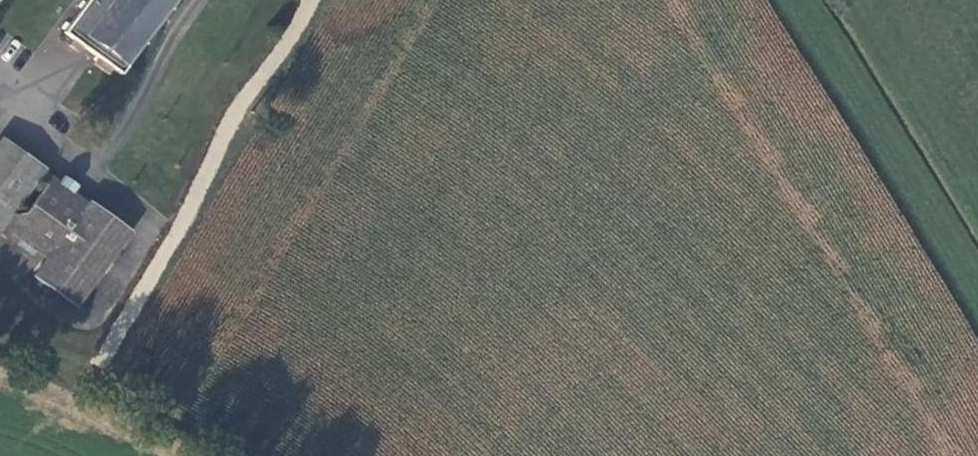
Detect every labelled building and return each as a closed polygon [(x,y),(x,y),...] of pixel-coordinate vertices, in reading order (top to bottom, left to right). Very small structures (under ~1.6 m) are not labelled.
[(67,31),(124,72),(176,0),(89,0),(67,31)] [(76,193),(63,182),(44,168),(47,164),(6,134),(0,141),(0,232),(7,237),(10,234),(46,263),(37,275),(80,307),(136,232),(95,199),(91,203),(76,193)]
